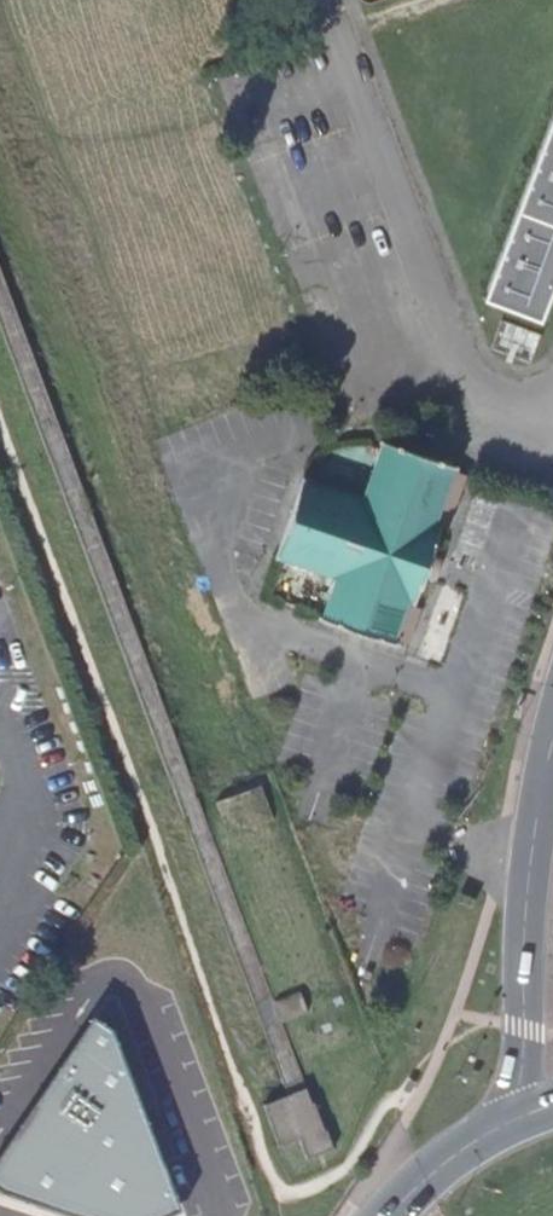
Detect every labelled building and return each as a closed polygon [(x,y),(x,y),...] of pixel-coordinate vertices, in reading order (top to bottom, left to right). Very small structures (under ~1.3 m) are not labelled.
[(552,285),(552,114),(482,298),(540,320),(552,285)] [(286,1097),(263,1105),(279,1147),(301,1138),(309,1159),(335,1149),(328,1129),(325,1130),(315,1103),(312,1104),(0,273),(0,337),(286,1097)] [(381,439),(365,492),(304,474),(278,558),(336,575),(323,615),(411,641),(422,604),(416,602),(441,520),(454,524),(471,466),(381,439)] [(229,837),(274,820),(261,786),(216,803),(229,837)] [(283,1022),(308,1012),(300,990),(274,1000),(283,1022)]
